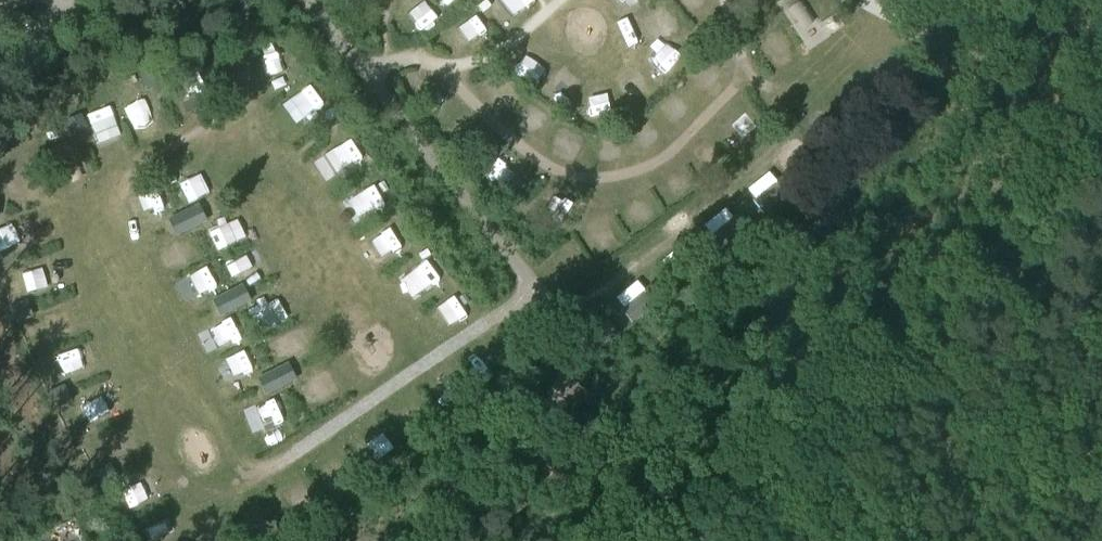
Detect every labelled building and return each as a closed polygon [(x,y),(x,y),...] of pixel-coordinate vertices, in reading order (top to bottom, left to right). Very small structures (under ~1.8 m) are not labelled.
[(155,73),(140,79),(146,91),(160,84),(155,73)] [(82,116),(67,123),(72,134),(87,128),(82,116)] [(782,175),(753,199),(764,212),(793,188),(782,175)] [(193,207),(183,212),(191,229),(201,224),(193,207)] [(183,212),(173,217),(182,234),(191,229),(183,212)] [(739,213),(710,236),(721,249),(750,226),(739,213)] [(695,248),(666,272),(676,285),(705,261),(695,248)] [(651,285),(622,309),(632,321),(661,298),(651,285)] [(237,288),(227,293),(236,310),(246,305),(237,288)] [(227,293),(217,298),(226,315),(236,310),(227,293)] [(21,302),(9,307),(16,323),(28,318),(21,302)] [(607,320),(578,344),(588,357),(617,333),(607,320)] [(284,365),(272,371),(280,386),(292,380),(284,365)] [(272,371),(261,377),(269,392),(280,386),(272,371)] [(59,387),(47,393),(55,409),(66,403),(59,387)] [(367,465),(352,474),(359,485),(374,476),(373,475),(367,465)] [(105,466),(93,472),(101,487),(113,481),(105,466)] [(280,530),(285,539),(286,540),(287,540),(301,533),(299,529),(295,521),(280,530)]
